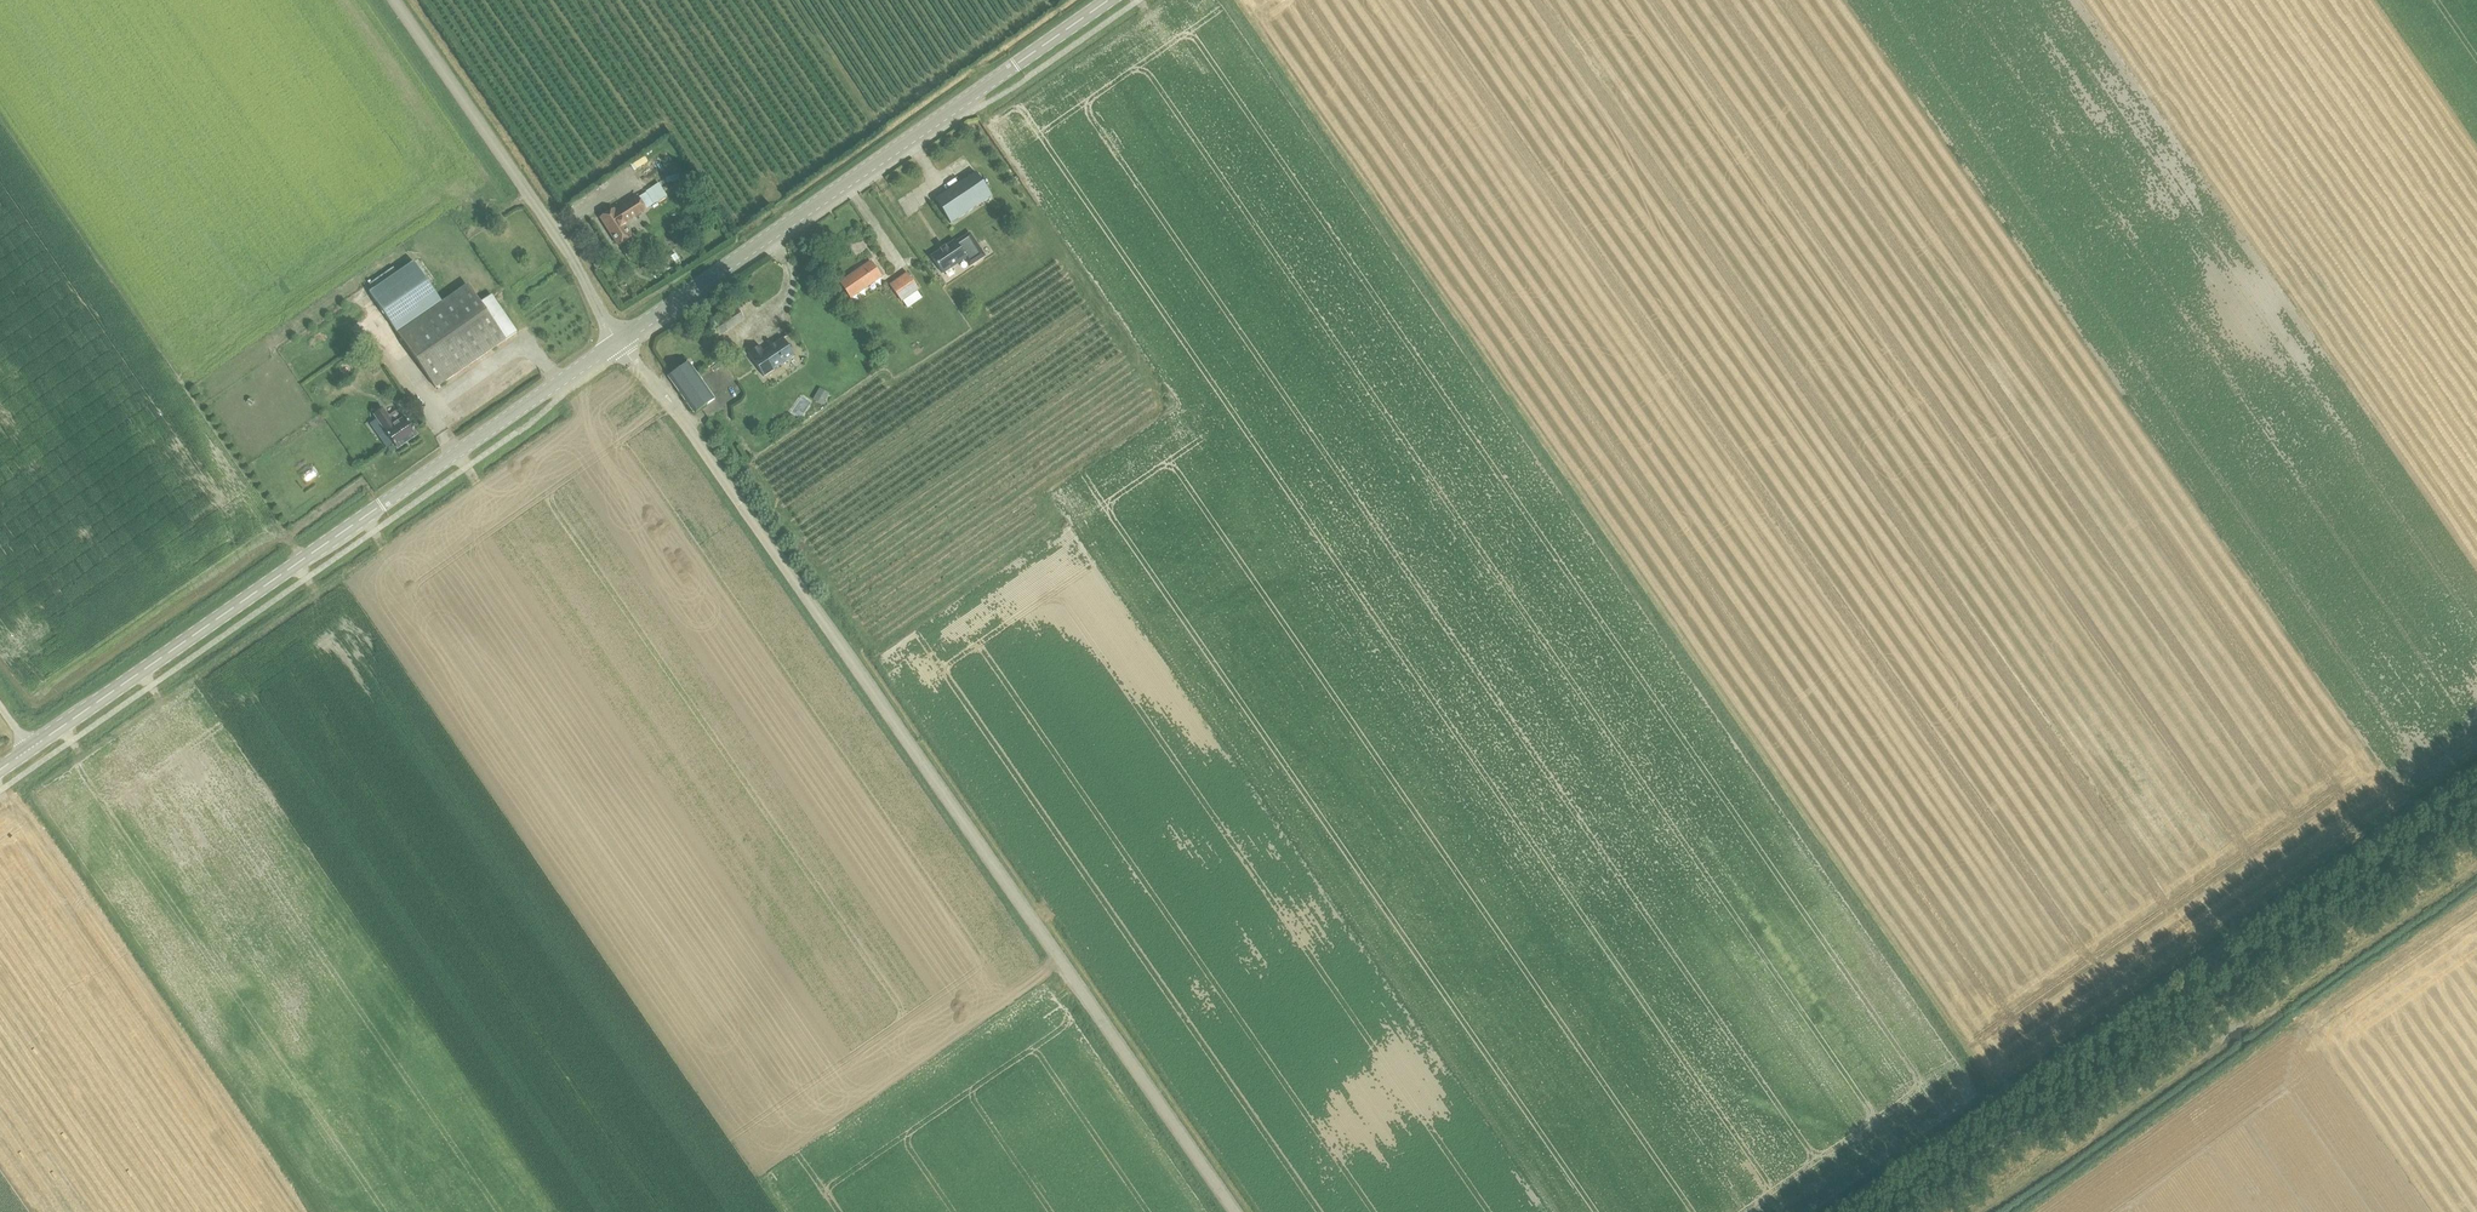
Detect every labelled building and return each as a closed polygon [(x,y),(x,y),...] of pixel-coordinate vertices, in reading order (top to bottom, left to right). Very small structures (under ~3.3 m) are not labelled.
[(992,196),(976,173),(935,200),(951,224),(992,196)] [(645,193),(639,198),(616,213),(614,210),(601,218),(619,246),(632,237),(625,226),(626,225),(625,223),(646,210),(653,205),(645,193)] [(941,251),(932,257),(943,274),(965,259),(970,266),(985,257),(971,236),(958,245),(956,241),(946,248),(945,247),(941,250),(941,251)] [(504,240),(499,253),(511,257),(515,244),(504,240)] [(670,255),(661,262),(665,269),(675,262),(670,255)] [(398,273),(370,292),(436,389),(516,333),(490,296),(481,302),(480,301),(468,284),(467,284),(442,302),(414,262),(398,273)] [(851,298),(882,277),(871,262),(841,283),(851,298)] [(908,273),(890,285),(902,302),(919,290),(908,273)] [(686,322),(694,317),(691,313),(683,318),(686,322)] [(727,332),(719,320),(708,328),(716,340),(727,332)] [(764,352),(760,346),(749,353),(764,376),(795,356),(784,338),(764,352)] [(715,399),(688,362),(668,376),(695,414),(715,399)] [(822,404),(828,394),(822,390),(816,401),(822,404)] [(797,392),(784,409),(794,417),(807,400),(797,392)] [(398,449),(417,435),(405,417),(399,422),(397,419),(392,422),(383,409),(374,415),(398,449)]
